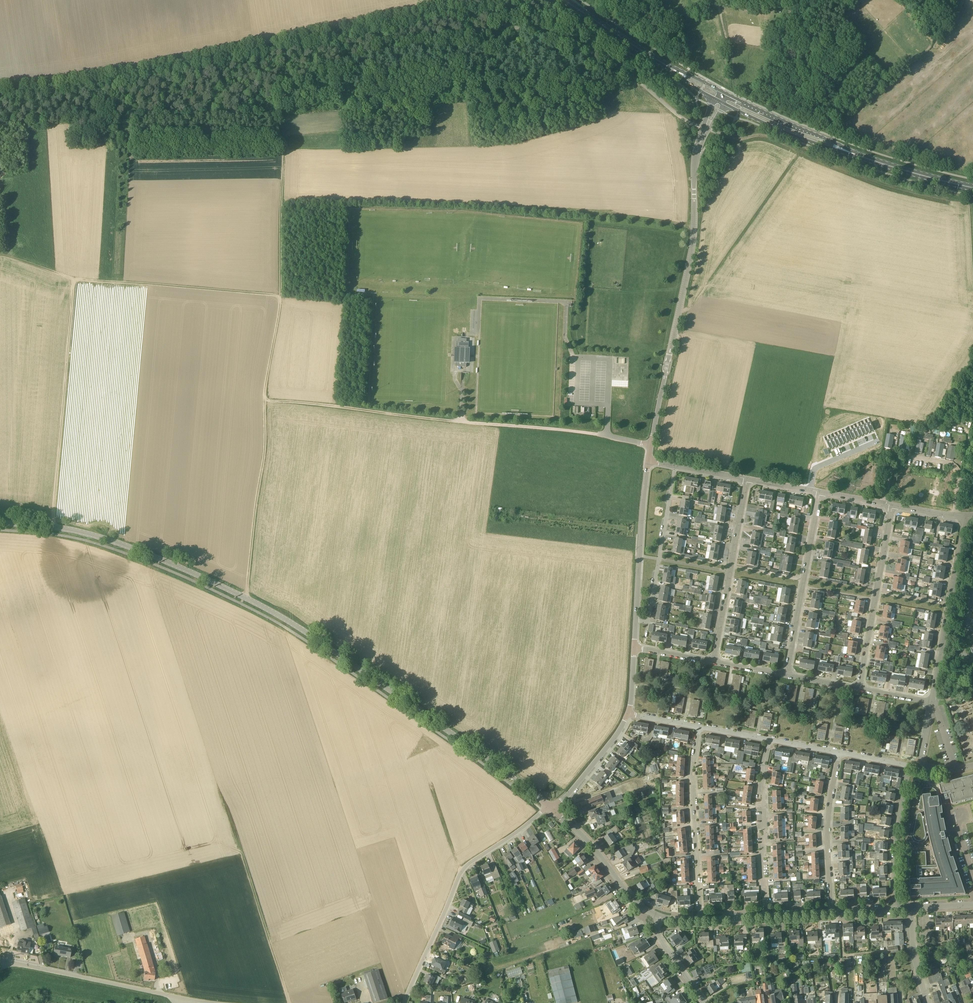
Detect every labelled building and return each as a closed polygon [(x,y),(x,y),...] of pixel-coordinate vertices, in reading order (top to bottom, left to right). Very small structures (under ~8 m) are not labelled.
[(797,15),(789,11),(781,31),(788,34),(797,15)] [(467,349),(468,349),(469,342),(465,342),(465,339),(459,339),(459,341),(457,341),(456,367),(466,367),(467,349)] [(883,448),(895,450),(899,425),(887,424),(883,448)] [(906,453),(908,439),(901,438),(899,452),(906,453)] [(923,442),(917,441),(914,453),(920,454),(923,442)] [(931,456),(933,443),(927,442),(925,455),(931,456)] [(954,461),(957,447),(951,446),(948,460),(954,461)] [(694,488),(697,488),(697,490),(700,491),(702,483),(698,482),(699,480),(692,479),(690,494),(693,495),(694,488)] [(712,483),(705,481),(704,489),(710,490),(712,483)] [(722,496),(725,497),(729,497),(731,486),(724,485),(723,493),(722,496)] [(767,505),(768,503),(771,503),(770,512),(773,512),(775,499),(772,498),(773,494),(767,493),(765,501),(764,505),(767,505)] [(784,514),(786,508),(787,501),(784,501),(785,496),(778,495),(777,503),(777,506),(783,507),(783,508),(781,507),(780,514),(784,514)] [(690,503),(682,501),(681,504),(681,508),(688,509),(690,503)] [(839,506),(833,504),(833,505),(830,505),(829,511),(832,512),(831,512),(838,513),(839,506)] [(681,508),(680,512),(679,515),(687,517),(688,509),(681,508)] [(718,508),(717,515),(725,516),(726,512),(726,509),(718,508)] [(759,510),(758,514),(756,513),(755,520),(762,521),(766,522),(767,516),(769,516),(770,512),(759,510)] [(724,520),(725,516),(717,515),(714,514),(713,521),(716,521),(716,522),(724,523),(724,520)] [(800,520),(792,518),(790,526),(798,527),(800,520)] [(686,522),(679,520),(679,523),(678,523),(677,527),(685,528),(686,522)] [(935,527),(932,526),(932,523),(926,521),(925,525),(924,529),(925,529),(930,530),(930,533),(933,534),(935,527)] [(719,525),(710,523),(710,526),(712,526),(710,533),(714,534),(722,535),(723,531),(721,531),(722,528),(718,527),(719,525)] [(836,532),(838,525),(830,523),(828,531),(836,532)] [(946,525),(940,524),(938,534),(945,535),(945,533),(946,525)] [(798,527),(790,526),(789,533),(797,534),(798,527)] [(677,527),(676,531),(677,532),(677,534),(684,536),(685,528),(677,527)] [(873,531),(862,529),(861,536),(864,537),(871,538),(873,531)] [(836,532),(828,531),(827,538),(835,539),(836,532)] [(714,534),(712,541),(719,542),(720,539),(721,539),(722,535),(714,534)] [(864,537),(863,544),(870,545),(871,538),(864,537)] [(787,545),(795,546),(796,542),(797,542),(798,539),(796,539),(788,538),(787,545)] [(674,546),(685,548),(686,541),(675,539),(674,542),(675,542),(674,546)] [(832,552),(834,545),(828,543),(826,543),(825,550),(832,552)] [(795,546),(787,545),(786,552),(793,554),(795,546)] [(695,556),(692,556),(689,555),(684,554),(685,548),(674,546),(673,550),(672,553),(681,554),(680,557),(694,559),(695,556)] [(720,547),(711,546),(710,553),(718,554),(719,550),(720,547)] [(825,550),(823,558),(830,559),(831,559),(832,552),(825,550)] [(862,550),(860,557),(868,558),(869,551),(862,550)] [(718,554),(710,553),(709,559),(717,561),(717,558),(718,554)] [(866,565),(868,558),(860,557),(857,556),(856,563),(866,565)] [(793,559),(790,558),(785,557),(783,564),(791,566),(793,559)] [(747,568),(762,571),(763,568),(758,567),(759,561),(758,561),(755,560),(748,559),(747,565),(748,565),(747,568)] [(830,564),(822,563),(821,570),(829,572),(830,564)] [(783,564),(782,572),(790,573),(791,566),(783,564)] [(673,570),(666,569),(665,571),(664,571),(663,575),(671,577),(673,570)] [(820,577),(826,579),(827,579),(829,572),(821,570),(820,577)] [(859,570),(858,570),(857,572),(855,572),(854,576),(855,576),(864,578),(865,571),(859,570)] [(663,575),(663,580),(664,580),(663,583),(670,584),(671,577),(663,575)] [(854,580),(856,581),(856,584),(863,585),(864,578),(855,576),(854,580)] [(718,581),(717,581),(718,578),(711,577),(709,584),(718,585),(718,581)] [(737,588),(748,590),(749,583),(739,581),(737,588)] [(709,584),(708,591),(715,592),(716,589),(717,589),(718,585),(709,584)] [(672,590),(669,589),(661,587),(661,590),(660,594),(668,596),(669,593),(672,593),(672,590)] [(790,590),(782,589),(781,596),(789,597),(790,590)] [(811,601),(819,603),(822,592),(815,591),(815,594),(813,594),(811,601)] [(660,594),(660,598),(659,598),(659,601),(667,603),(668,596),(660,594)] [(715,600),(715,597),(707,596),(702,595),(701,602),(706,603),(714,604),(715,600)] [(781,596),(780,603),(788,604),(789,597),(781,596)] [(747,599),(741,598),(740,601),(735,601),(734,607),(741,608),(742,602),(746,603),(748,603),(749,600),(747,599)] [(819,603),(811,601),(810,609),(818,610),(819,603)] [(714,604),(706,603),(705,610),(713,611),(713,608),(714,604)] [(669,609),(666,608),(659,606),(659,609),(657,609),(657,613),(665,615),(665,614),(668,615),(669,609)] [(787,609),(779,608),(776,608),(774,615),(778,615),(786,617),(787,609)] [(657,620),(657,621),(662,622),(662,621),(663,622),(665,615),(657,613),(656,617),(657,617),(657,620)] [(817,615),(809,613),(808,621),(816,622),(820,623),(821,620),(816,619),(817,615)] [(773,621),(776,622),(784,624),(786,617),(778,615),(774,615),(771,614),(770,621),(773,621)] [(936,618),(935,618),(935,615),(928,614),(927,621),(935,623),(936,618)] [(711,619),(710,619),(711,616),(704,615),(703,622),(711,623),(711,619)] [(742,628),(743,622),(737,621),(732,620),(730,627),(738,628),(742,628)] [(808,621),(807,628),(814,629),(816,622),(808,621)] [(927,621),(926,628),(933,629),(933,627),(934,627),(935,623),(927,621)] [(703,622),(701,629),(708,630),(709,627),(710,627),(711,623),(703,622)] [(782,636),(783,629),(775,627),(774,634),(771,634),(782,636)] [(860,629),(851,627),(848,627),(847,632),(850,633),(859,635),(860,629)] [(659,642),(660,634),(653,633),(652,641),(656,642),(656,640),(659,641),(659,642)] [(804,640),(812,642),(813,634),(806,633),(804,640)] [(667,635),(660,634),(659,642),(663,643),(663,642),(666,642),(667,635)] [(705,642),(706,635),(701,634),(700,641),(699,648),(701,649),(701,650),(706,651),(707,643),(705,642)] [(771,634),(770,641),(773,642),(779,643),(781,643),(782,636),(771,634)] [(932,639),(933,636),(924,634),(923,641),(931,642),(932,639)] [(680,638),(673,636),(672,644),(675,645),(679,645),(680,638)] [(687,639),(680,638),(679,645),(683,646),(686,647),(687,639)] [(699,649),(699,648),(700,641),(693,640),(692,647),(695,647),(694,649),(699,649)] [(812,642),(804,640),(803,647),(811,649),(812,645),(816,646),(817,643),(812,642)] [(931,642),(923,641),(920,640),(919,647),(930,649),(931,646),(931,642)] [(734,647),(733,647),(727,646),(725,654),(728,655),(732,655),(734,647)] [(734,647),(732,655),(736,656),(739,657),(741,649),(734,647)] [(751,659),(753,651),(746,650),(744,657),(747,657),(747,658),(751,659)] [(753,651),(751,659),(755,660),(755,659),(758,659),(760,652),(753,651)] [(771,654),(765,653),(763,661),(766,662),(770,662),(771,654)] [(771,654),(770,662),(774,663),(777,664),(778,656),(771,654)] [(929,658),(927,658),(928,655),(921,654),(920,661),(928,663),(929,658)] [(806,669),(808,661),(801,660),(801,659),(799,658),(798,661),(800,662),(800,664),(799,668),(802,668),(806,669)] [(654,660),(648,659),(647,659),(646,659),(645,667),(652,668),(654,660)] [(815,662),(808,661),(806,669),(810,670),(813,670),(815,662)] [(928,663),(920,661),(918,668),(925,669),(926,666),(927,667),(928,663)] [(660,670),(668,671),(669,663),(668,663),(667,662),(667,663),(661,662),(660,670)] [(825,673),(827,664),(820,663),(818,670),(821,671),(821,672),(825,673)] [(834,666),(827,664),(825,673),(829,673),(830,672),(832,673),(834,666)] [(852,669),(853,667),(846,665),(846,668),(844,676),(848,677),(851,677),(852,669)] [(651,676),(652,668),(645,667),(643,675),(644,675),(645,676),(645,675),(651,676)] [(846,668),(839,667),(837,675),(840,675),(844,676),(846,668)] [(668,671),(660,670),(658,678),(664,679),(665,679),(666,679),(668,671)] [(726,674),(721,673),(721,672),(720,672),(720,673),(718,672),(717,680),(725,682),(726,674)] [(879,674),(872,673),(871,681),(875,682),(875,681),(878,681),(879,674)] [(879,674),(878,681),(878,682),(882,683),(882,682),(885,683),(886,676),(879,674)] [(742,677),(740,676),(739,676),(734,675),(732,683),(740,685),(742,677)] [(898,678),(891,677),(890,685),(893,685),(897,686),(898,678)] [(905,679),(898,678),(897,686),(901,686),(901,687),(904,687),(905,679)] [(924,683),(921,682),(922,680),(918,679),(917,681),(916,688),(919,689),(918,690),(923,691),(924,683)] [(717,680),(716,688),(717,688),(717,689),(718,689),(723,690),(725,682),(717,680)] [(916,688),(917,681),(910,680),(909,687),(912,687),(911,689),(916,689),(916,688)] [(732,683),(731,691),(736,692),(737,693),(737,692),(739,692),(740,685),(732,683)] [(797,687),(792,686),(792,685),(791,685),(791,686),(790,685),(788,693),(796,695),(797,687)] [(814,690),(813,690),(813,689),(812,689),(812,690),(806,689),(805,696),(812,698),(814,690)] [(788,693),(787,701),(788,701),(788,702),(789,702),(794,703),(796,695),(788,693)] [(805,696),(804,700),(803,704),(809,705),(809,706),(810,706),(811,706),(812,698),(805,696)] [(684,699),(682,698),(679,698),(679,697),(678,697),(677,697),(675,705),(683,706),(684,699)] [(869,700),(863,699),(862,698),(862,699),(861,699),(860,707),(867,708),(869,700)] [(691,708),(698,709),(700,701),(699,701),(698,701),(697,701),(692,700),(691,708)] [(876,710),(884,711),(885,703),(884,703),(884,702),(883,702),(883,703),(878,702),(876,710)] [(675,705),(674,713),(675,713),(675,714),(676,714),(676,713),(681,714),(683,706),(675,705)] [(860,707),(858,714),(859,715),(860,715),(861,715),(866,716),(867,708),(860,707)] [(698,709),(691,708),(689,716),(695,717),(696,717),(697,717),(698,709)] [(747,718),(755,720),(757,712),(751,711),(751,710),(750,710),(750,711),(749,710),(747,718)] [(884,711),(876,710),(875,717),(880,718),(880,719),(881,719),(883,719),(884,711)] [(764,713),(763,721),(771,723),(772,715),(771,714),(770,714),(764,713)] [(755,720),(747,718),(746,726),(747,726),(747,727),(748,727),(754,728),(755,720)] [(771,723),(763,721),(762,729),(767,730),(767,731),(768,731),(768,730),(769,730),(771,723)] [(640,735),(642,724),(635,723),(633,731),(636,731),(636,734),(640,735)] [(826,733),(827,725),(822,724),(822,723),(821,723),(820,723),(818,731),(826,733)] [(647,733),(649,725),(642,724),(640,735),(644,735),(644,733),(647,733)] [(657,739),(657,735),(661,736),(662,728),(655,726),(654,734),(653,738),(657,739)] [(844,728),(843,728),(843,727),(842,727),(836,726),(835,734),(843,736),(844,728)] [(672,732),(669,731),(669,729),(662,728),(661,736),(660,738),(667,739),(670,739),(672,732)] [(674,740),(674,738),(681,739),(682,731),(675,730),(675,733),(672,732),(670,739),(674,740)] [(689,733),(682,731),(681,739),(685,740),(688,741),(689,733)] [(825,741),(826,733),(818,731),(817,738),(817,739),(818,739),(818,740),(819,740),(825,741)] [(835,734),(834,738),(833,742),(839,743),(839,744),(840,744),(840,743),(841,744),(843,736),(835,734)] [(712,744),(713,737),(706,736),(705,743),(712,744)] [(899,738),(894,737),(894,736),(893,736),(893,737),(891,736),(890,744),(898,746),(899,738)] [(713,737),(712,744),(719,746),(720,738),(713,737)] [(733,741),(726,739),(725,747),(732,748),(733,741)] [(916,741),(915,741),(915,740),(914,740),(908,739),(907,747),(914,749),(916,741)] [(741,752),(738,751),(740,742),(733,741),(732,748),(735,749),(734,753),(738,754),(735,765),(739,766),(739,765),(740,760),(740,758),(741,752)] [(633,750),(635,748),(630,744),(628,742),(626,744),(625,743),(621,748),(627,753),(629,755),(633,750)] [(751,755),(753,744),(746,743),(744,750),(745,750),(744,752),(744,754),(751,755)] [(755,752),(758,753),(761,753),(762,748),(759,746),(760,746),(760,745),(753,744),(751,755),(754,756),(755,752)] [(890,744),(889,752),(890,752),(890,753),(891,753),(896,754),(898,746),(890,744)] [(907,747),(906,751),(905,755),(911,756),(911,757),(912,757),(912,756),(913,757),(914,749),(907,747)] [(627,753),(621,748),(617,753),(618,754),(616,756),(623,762),(621,760),(622,758),(623,758),(627,753)] [(775,756),(778,757),(778,760),(781,760),(782,757),(783,750),(776,748),(775,756)] [(782,757),(782,760),(788,761),(788,760),(788,759),(789,759),(790,751),(783,750),(782,757)] [(790,767),(790,769),(793,769),(794,763),(797,763),(798,760),(802,761),(803,753),(796,752),(794,761),(792,761),(790,767)] [(810,772),(811,764),(808,764),(810,755),(803,753),(802,761),(801,765),(808,766),(806,772),(810,772)] [(677,765),(685,765),(685,759),(678,759),(678,756),(674,755),(674,761),(673,761),(673,762),(669,762),(669,764),(673,765),(677,765)] [(623,762),(616,756),(615,758),(613,757),(609,762),(615,767),(619,762),(622,764),(623,762)] [(816,768),(817,768),(818,764),(818,766),(821,766),(823,757),(816,756),(815,758),(814,765),(811,764),(810,772),(809,774),(809,778),(810,778),(811,778),(812,771),(816,772),(816,768)] [(828,769),(830,758),(823,757),(821,766),(821,768),(828,769)] [(853,762),(846,761),(844,773),(851,774),(851,770),(853,762)] [(609,762),(605,767),(607,768),(605,771),(612,776),(614,774),(611,772),(615,767),(609,762)] [(853,762),(851,770),(859,771),(860,764),(853,762)] [(871,774),(873,766),(866,765),(864,774),(861,773),(860,780),(863,780),(864,776),(871,777),(871,774)] [(873,766),(871,774),(878,775),(880,767),(873,766)] [(892,770),(885,768),(884,776),(881,775),(881,777),(880,783),(879,787),(882,788),(884,779),(890,780),(892,770)] [(899,771),(892,770),(890,780),(891,780),(897,781),(897,782),(899,771)] [(608,777),(610,779),(610,778),(611,777),(612,776),(605,771),(603,773),(602,772),(598,777),(604,782),(604,781),(607,784),(609,781),(606,779),(608,777)] [(943,802),(943,801),(947,800),(950,800),(951,805),(972,799),(972,776),(939,785),(941,795),(942,797),(943,802)] [(598,788),(600,790),(603,788),(600,786),(604,782),(598,777),(594,782),(595,783),(593,785),(598,788)] [(783,784),(779,784),(780,780),(772,779),(771,785),(782,787),(783,784)] [(815,788),(822,789),(823,783),(812,781),(812,783),(816,784),(815,788)] [(855,796),(858,797),(858,794),(856,794),(853,793),(855,786),(851,785),(849,784),(848,788),(843,787),(841,794),(855,796)] [(943,831),(942,827),(944,827),(945,827),(943,820),(941,820),(940,815),(942,814),(941,807),(942,806),(942,805),(941,805),(940,800),(938,801),(938,798),(942,797),(941,795),(937,796),(937,794),(937,793),(937,792),(936,791),(935,790),(934,789),(933,789),(932,788),(931,788),(929,788),(929,789),(927,789),(927,788),(926,788),(925,788),(924,788),(924,789),(923,789),(923,790),(922,790),(922,791),(918,808),(918,809),(919,809),(919,810),(920,810),(921,811),(924,810),(925,816),(922,817),(922,815),(922,814),(921,814),(920,814),(920,813),(919,813),(918,814),(917,814),(917,815),(913,834),(913,836),(913,837),(914,839),(915,840),(916,841),(918,841),(918,842),(920,842),(921,841),(923,841),(923,840),(924,839),(925,839),(926,837),(926,836),(926,834),(928,834),(929,838),(934,857),(937,865),(926,866),(926,852),(917,853),(917,854),(916,854),(916,853),(908,853),(910,888),(911,888),(911,890),(910,890),(910,898),(918,897),(918,896),(920,896),(920,897),(954,895),(954,894),(956,894),(956,895),(965,895),(958,874),(956,875),(955,872),(957,871),(953,858),(950,859),(949,853),(951,853),(947,839),(945,839),(944,834),(945,834),(944,833),(943,833),(943,831)] [(740,792),(736,791),(736,794),(743,795),(743,798),(751,799),(752,793),(744,792),(740,792)] [(623,799),(622,795),(612,799),(611,796),(609,792),(580,803),(583,811),(604,803),(605,806),(607,805),(614,802),(623,799)] [(895,795),(887,793),(883,793),(882,800),(894,802),(895,795)] [(858,797),(855,796),(841,794),(840,800),(844,801),(844,804),(849,805),(849,802),(848,801),(849,798),(857,799),(858,797)] [(889,804),(884,803),(880,802),(880,806),(883,806),(883,808),(881,807),(880,813),(891,815),(893,808),(889,807),(889,804)] [(841,814),(855,815),(855,813),(855,812),(849,812),(849,809),(851,809),(851,805),(844,804),(844,808),(841,808),(841,814)] [(610,810),(609,808),(608,805),(589,813),(592,819),(596,817),(598,820),(596,820),(599,826),(607,823),(603,814),(602,815),(601,811),(603,810),(605,812),(610,810)] [(891,819),(882,818),(880,817),(881,815),(875,814),(866,812),(866,816),(874,818),(873,819),(882,821),(881,825),(889,827),(891,819)] [(530,834),(536,831),(533,826),(527,829),(530,834)] [(613,833),(608,836),(605,838),(610,846),(616,842),(612,836),(614,834),(615,835),(620,831),(616,826),(611,829),(613,833)] [(889,832),(881,831),(881,828),(864,826),(864,830),(880,832),(879,838),(888,839),(889,832)] [(549,830),(545,832),(549,841),(554,839),(549,830)] [(540,851),(536,845),(539,842),(534,835),(528,840),(532,846),(529,848),(533,856),(540,851)] [(580,849),(573,842),(567,849),(573,856),(580,849)] [(532,855),(528,849),(523,843),(518,846),(523,852),(522,853),(526,859),(529,857),(531,861),(533,859),(532,855)] [(875,843),(875,852),(879,852),(879,850),(887,851),(887,844),(880,843),(875,843)] [(633,855),(631,850),(633,849),(632,845),(621,849),(622,850),(616,854),(620,860),(622,858),(623,861),(634,857),(632,857),(632,856),(633,855)] [(521,863),(520,864),(519,862),(523,859),(522,858),(523,857),(520,854),(516,848),(511,852),(515,857),(513,858),(519,872),(524,870),(521,863)] [(560,858),(554,849),(549,852),(554,862),(560,858)] [(852,852),(838,852),(838,859),(842,858),(842,861),(850,860),(850,858),(846,858),(846,855),(852,854),(852,852)] [(887,855),(879,854),(879,855),(877,855),(877,852),(870,852),(870,858),(879,858),(879,862),(887,862),(887,855)] [(512,862),(510,860),(513,858),(509,853),(504,856),(507,860),(506,860),(509,865),(508,865),(512,871),(516,868),(512,862)] [(586,858),(583,854),(575,860),(580,867),(587,862),(588,862),(586,858)] [(634,857),(623,861),(624,862),(622,864),(625,868),(627,867),(630,871),(638,865),(636,861),(636,860),(634,857)] [(852,860),(850,860),(842,861),(842,863),(839,864),(839,870),(853,869),(852,860)] [(488,866),(488,865),(481,868),(486,878),(486,879),(492,877),(494,880),(500,877),(498,870),(494,872),(493,871),(491,865),(491,866),(489,867),(488,866)] [(877,876),(879,875),(885,875),(887,875),(887,867),(880,867),(879,867),(879,865),(874,865),(875,872),(877,871),(877,876)] [(589,879),(599,871),(595,866),(592,868),(588,871),(591,874),(588,876),(588,877),(589,879)] [(646,866),(639,868),(641,874),(649,872),(649,873),(651,872),(649,868),(647,868),(646,866)] [(853,869),(839,870),(839,877),(842,876),(843,879),(846,879),(850,879),(850,876),(847,876),(847,873),(853,872),(853,869)] [(565,882),(573,876),(570,871),(562,876),(565,882)] [(593,884),(595,887),(602,882),(600,879),(603,877),(599,871),(589,879),(590,880),(593,884)] [(470,880),(474,889),(481,886),(477,877),(470,880)] [(645,884),(648,882),(646,879),(637,885),(641,892),(647,888),(645,884)] [(869,886),(866,887),(866,888),(860,888),(860,884),(856,885),(857,895),(860,895),(860,897),(867,896),(867,893),(870,893),(869,886)] [(613,891),(609,885),(602,890),(601,888),(600,887),(598,888),(596,889),(595,889),(594,890),(585,893),(588,900),(597,896),(598,899),(605,894),(606,895),(613,891)] [(725,889),(725,895),(728,895),(728,898),(728,901),(735,901),(734,892),(734,885),(731,885),(724,885),(725,889)] [(880,897),(879,889),(872,889),(872,886),(869,886),(870,893),(873,893),(873,897),(879,897),(879,898),(879,897),(880,897)] [(485,888),(479,890),(481,897),(487,895),(485,888)] [(804,890),(800,890),(800,888),(793,889),(794,900),(801,900),(801,896),(804,896),(804,890)] [(725,895),(725,889),(723,889),(722,889),(722,893),(716,894),(715,893),(716,904),(722,904),(722,900),(722,898),(725,897),(725,895)] [(781,902),(781,889),(778,889),(778,892),(778,894),(774,895),(773,895),(773,899),(775,898),(775,902),(780,902),(780,903),(781,903),(781,902)] [(787,893),(787,894),(781,894),(781,889),(781,902),(788,902),(788,899),(791,898),(791,892),(787,893)] [(856,889),(853,889),(853,890),(847,891),(847,899),(854,898),(854,895),(857,895),(856,889)] [(804,890),(804,896),(807,896),(807,901),(813,900),(813,901),(813,900),(814,900),(814,892),(807,893),(807,890),(804,890)] [(665,896),(663,905),(668,907),(669,903),(670,904),(671,900),(675,899),(674,894),(674,891),(671,892),(671,898),(665,896)] [(659,894),(659,895),(657,894),(653,896),(649,898),(650,900),(653,899),(655,900),(656,896),(658,897),(657,903),(663,905),(665,896),(659,894)] [(0,897),(0,928),(10,925),(1,896),(0,897)] [(32,915),(30,915),(25,899),(12,903),(21,931),(30,928),(32,935),(38,933),(32,915)] [(623,905),(619,899),(612,904),(610,901),(606,904),(612,915),(618,913),(619,913),(621,911),(621,910),(621,911),(619,908),(623,905)] [(467,914),(471,907),(473,908),(474,905),(463,900),(460,906),(464,908),(462,912),(460,911),(458,915),(467,919),(471,920),(472,917),(467,914)] [(584,907),(582,902),(575,905),(577,910),(584,907)] [(130,932),(124,913),(111,916),(117,936),(130,932)] [(624,922),(625,924),(629,921),(625,916),(622,919),(621,918),(620,918),(619,916),(612,919),(614,922),(612,924),(614,927),(616,925),(618,927),(624,922)] [(464,926),(465,923),(467,924),(469,921),(464,918),(462,922),(459,920),(454,918),(451,924),(450,926),(455,928),(455,930),(460,933),(461,931),(464,926)] [(892,946),(895,946),(903,945),(903,934),(902,934),(902,930),(903,930),(902,922),(890,923),(891,933),(891,931),(895,931),(896,934),(895,934),(896,941),(892,941),(892,946)] [(891,933),(890,923),(882,923),(883,934),(891,933)] [(1,937),(13,933),(10,925),(0,928),(0,934),(1,937)] [(593,925),(581,929),(583,934),(586,933),(586,935),(596,932),(593,925)] [(631,926),(632,926),(632,925),(623,929),(626,935),(629,933),(630,938),(634,937),(634,936),(639,934),(636,927),(632,929),(631,926)] [(854,943),(853,925),(852,925),(843,925),(843,938),(849,937),(849,943),(854,943)] [(836,932),(835,926),(826,926),(826,937),(835,936),(835,938),(840,938),(839,930),(839,932),(836,932)] [(882,932),(879,932),(878,926),(874,927),(871,927),(872,934),(871,934),(869,935),(870,939),(871,940),(877,940),(877,939),(882,939),(882,932)] [(865,936),(864,928),(862,928),(862,927),(857,927),(857,931),(854,931),(854,934),(855,940),(865,940),(865,936)] [(763,929),(755,930),(756,935),(752,935),(752,941),(760,941),(760,942),(764,942),(763,938),(764,938),(763,929)] [(803,936),(799,936),(799,932),(796,932),(796,930),(789,931),(790,941),(796,940),(799,940),(800,944),(800,946),(804,946),(803,936)] [(709,942),(709,933),(704,934),(704,932),(700,933),(700,942),(706,942),(707,948),(714,948),(713,940),(713,941),(709,942)] [(821,935),(817,936),(817,932),(807,932),(808,942),(816,942),(816,948),(822,948),(822,944),(821,935)] [(458,941),(460,942),(462,938),(455,934),(453,938),(447,935),(442,944),(450,947),(449,948),(454,950),(458,941)] [(681,938),(678,934),(671,939),(676,945),(677,945),(680,943),(681,944),(682,945),(688,941),(684,935),(683,935),(684,936),(681,938)] [(785,937),(781,937),(781,934),(775,934),(775,935),(771,935),(772,944),(778,944),(779,947),(786,947),(785,937)] [(743,943),(747,942),(746,936),(737,936),(737,938),(734,938),(735,946),(737,946),(737,950),(743,950),(743,946),(743,943)] [(144,937),(135,939),(145,972),(144,980),(148,981),(149,979),(154,980),(155,974),(144,937)] [(728,939),(726,939),(726,937),(722,937),(723,938),(720,938),(720,937),(716,937),(717,944),(720,944),(720,950),(729,950),(729,947),(728,939)] [(31,943),(24,942),(24,941),(19,940),(17,951),(24,952),(24,953),(28,954),(29,953),(30,947),(31,943)] [(650,946),(646,940),(642,943),(640,940),(636,943),(635,942),(631,945),(634,949),(636,948),(640,953),(650,946)] [(897,946),(887,948),(889,954),(898,952),(897,946)] [(71,950),(56,947),(54,955),(70,957),(71,950)] [(694,957),(697,955),(696,954),(696,953),(693,949),(688,953),(690,956),(686,959),(690,965),(697,960),(694,957)] [(656,957),(657,956),(654,951),(648,955),(649,955),(644,958),(650,966),(658,961),(656,957)] [(433,963),(432,966),(434,967),(433,969),(442,973),(443,973),(445,974),(446,971),(443,970),(446,964),(435,959),(433,963)] [(750,963),(743,964),(744,969),(741,970),(742,973),(751,972),(750,963)] [(666,975),(665,973),(666,972),(667,972),(665,970),(667,969),(663,965),(656,969),(659,973),(656,975),(660,981),(667,976),(666,975)] [(548,971),(556,1002),(577,1002),(578,1002),(568,966),(548,971)] [(507,970),(508,976),(522,974),(521,968),(507,970)] [(695,978),(706,973),(703,968),(692,972),(695,978)] [(364,975),(373,1002),(376,1002),(388,999),(378,970),(364,975)] [(934,976),(928,978),(930,984),(943,980),(941,974),(939,974),(934,976)] [(440,980),(441,980),(442,978),(436,976),(434,979),(427,975),(424,982),(432,986),(433,982),(438,984),(440,980)] [(676,987),(674,985),(676,983),(674,980),(673,981),(671,978),(663,983),(661,985),(665,991),(666,990),(668,993),(671,991),(676,987)] [(719,986),(725,982),(722,978),(720,979),(716,982),(715,980),(710,981),(711,981),(705,985),(707,988),(706,988),(711,995),(717,991),(714,987),(718,985),(719,986)] [(971,994),(972,993),(972,990),(971,987),(968,980),(968,978),(964,980),(971,994)] [(964,980),(964,982),(961,983),(962,986),(959,987),(960,989),(963,995),(970,992),(971,994),(964,980)] [(791,985),(791,989),(792,989),(794,1002),(804,1002),(804,1000),(802,1000),(802,996),(797,997),(796,991),(797,991),(796,984),(791,985)] [(775,994),(773,985),(771,985),(768,986),(770,995),(771,1002),(779,1002),(779,1001),(783,1000),(782,993),(775,994)] [(959,993),(959,995),(956,985),(951,987),(953,993),(947,995),(949,1002),(951,1001),(952,1002),(959,1002),(955,995),(959,993)] [(353,990),(348,991),(346,987),(340,989),(341,994),(342,993),(345,1002),(351,1001),(352,1001),(357,1000),(353,990)] [(897,988),(888,988),(889,995),(890,1002),(898,1002),(897,995),(897,988)] [(761,995),(761,990),(755,991),(757,1002),(764,1002),(763,995),(761,995)] [(940,1002),(949,1002),(947,995),(946,991),(942,992),(944,1001),(940,1002)] [(831,996),(832,992),(825,992),(824,996),(826,996),(826,1002),(833,1002),(832,996),(831,996)] [(878,1002),(887,1002),(887,996),(883,996),(883,993),(877,994),(878,1000),(878,1002)] [(686,1002),(686,1001),(685,1000),(684,1000),(682,997),(682,996),(681,995),(680,994),(674,999),(671,994),(665,999),(666,1002),(686,1002)] [(864,994),(864,1001),(872,1000),(872,1002),(877,1002),(876,1000),(878,1000),(877,994),(864,994)]
